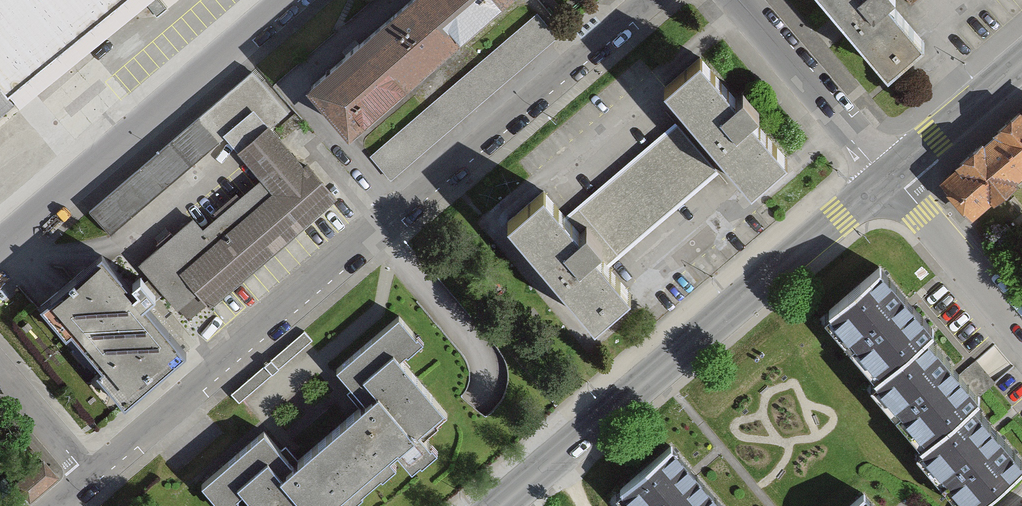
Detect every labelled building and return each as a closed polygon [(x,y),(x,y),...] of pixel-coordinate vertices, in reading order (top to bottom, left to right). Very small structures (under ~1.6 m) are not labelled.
[(9,94),(125,0),(0,0),(0,84),(9,94)] [(9,94),(16,105),(146,0),(125,0),(9,94)] [(346,46),(305,82),(347,131),(500,0),(401,0),(346,46)] [(837,12),(845,21),(852,29),(888,71),(903,59),(925,39),(892,0),(827,0),(837,12)] [(537,12),(371,153),(391,177),(557,36),(537,12)] [(704,53),(666,84),(751,185),(787,155),(759,122),(751,114),(760,106),(744,88),(738,93),(731,85),(704,53)] [(251,67),(88,207),(111,234),(227,134),(238,148),(269,122),(286,107),(251,67)] [(9,94),(0,84),(0,102),(9,94)] [(1013,115),(973,149),(951,167),(939,177),(970,214),(1021,171),(1021,108),(1013,115)] [(596,248),(608,262),(717,168),(675,120),(566,213),(580,229),(586,224),(602,243),(596,248)] [(203,224),(193,213),(138,259),(189,319),(209,302),(337,195),(307,159),(303,163),(269,122),(238,148),(261,175),(203,224)] [(545,187),(508,219),(594,320),(631,289),(608,262),(596,248),(602,243),(586,224),(580,229),(566,213),(545,187)] [(125,403),(186,353),(145,303),(157,293),(141,273),(132,281),(138,288),(132,292),(102,256),(43,305),(66,333),(73,328),(106,368),(100,372),(125,403)] [(914,305),(880,265),(823,313),(850,345),(876,375),(927,332),(933,327),(914,305)] [(263,430),(202,482),(223,505),(227,505),(245,490),(259,505),(336,505),(330,500),(342,490),(349,498),(392,460),(385,453),(397,442),(412,459),(419,452),(424,457),(437,446),(424,432),(449,410),(399,354),(407,347),(410,351),(425,338),(399,309),(335,365),(355,388),(363,397),(290,460),(282,451),(263,430)] [(303,329),(231,393),(240,403),(313,339),(303,329)] [(973,398),(978,393),(960,372),(957,368),(927,332),(876,375),(870,380),(922,441),(973,398)] [(1021,465),(1021,455),(997,426),(973,398),(922,441),(915,447),(966,505),(974,505),(1021,465)] [(672,442),(615,491),(628,505),(723,505),(725,505),(698,474),(695,469),(689,463),(672,442)] [(58,475),(43,458),(21,477),(15,482),(30,499),(58,475)] [(865,490),(847,505),(879,505),(865,490)]
